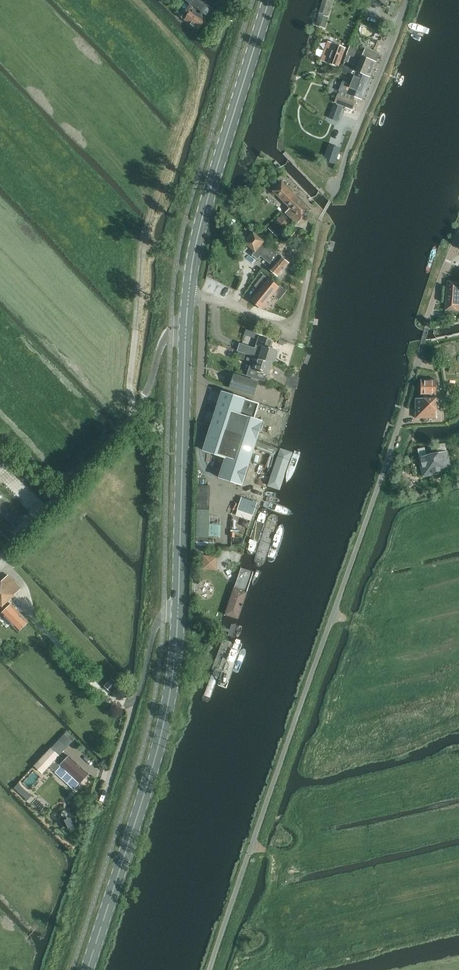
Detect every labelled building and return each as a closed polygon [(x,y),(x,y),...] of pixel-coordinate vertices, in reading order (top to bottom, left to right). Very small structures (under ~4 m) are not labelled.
[(213,9),(201,0),(193,0),(181,17),(199,30),(213,9)] [(319,59),(337,66),(344,47),(326,40),(319,59)] [(355,70),(370,76),(376,62),(361,56),(355,70)] [(342,81),(339,90),(362,99),(370,76),(355,70),(350,84),(342,81)] [(334,102),(352,109),(355,100),(337,93),(334,102)] [(333,104),(328,118),(337,121),(342,108),(333,104)] [(328,144),(323,160),(335,164),(341,148),(328,144)] [(273,191),(290,208),(285,213),(297,224),(311,210),(282,181),(273,191)] [(269,228),(277,237),(291,223),(283,214),(269,228)] [(245,243),(255,252),(253,255),(258,259),(261,255),(273,265),(270,269),(277,276),(288,263),(254,233),(245,243)] [(251,300),(261,309),(276,292),(267,285),(272,280),(264,274),(254,285),(260,289),(251,300)] [(445,310),(458,311),(458,282),(448,281),(445,310)] [(431,341),(436,340),(436,339),(447,337),(447,338),(453,337),(452,336),(458,335),(458,332),(452,334),(447,335),(436,337),(436,338),(431,339),(431,340),(431,341)] [(263,345),(261,352),(256,350),(254,356),(273,362),(274,356),(275,357),(277,356),(278,352),(277,351),(276,350),(277,349),(263,345)] [(268,375),(273,362),(254,356),(252,362),(258,364),(255,371),(268,375)] [(258,382),(234,374),(230,387),(254,395),(258,382)] [(421,380),(421,394),(424,394),(433,394),(437,394),(437,380),(421,380)] [(259,403),(222,391),(211,427),(256,441),(262,421),(255,418),(259,403)] [(416,398),(416,418),(436,418),(436,398),(433,398),(433,394),(424,394),(424,398),(416,398)] [(220,478),(242,485),(256,441),(211,427),(204,450),(226,458),(220,478)] [(448,451),(419,457),(423,477),(455,470),(454,468),(452,469),(448,451)] [(248,492),(247,498),(242,496),(236,514),(252,519),(260,496),(248,492)] [(268,514),(265,508),(259,512),(246,550),(248,554),(252,555),(257,549),(268,514)] [(221,535),(222,524),(203,523),(203,535),(221,535)] [(204,567),(217,569),(219,555),(206,553),(204,567)] [(255,574),(238,568),(222,616),(240,621),(255,574)] [(18,631),(28,622),(8,601),(21,589),(8,575),(1,581),(0,580),(0,612),(18,631)] [(104,686),(110,692),(118,684),(111,678),(104,686)] [(52,745),(61,754),(74,740),(65,732),(52,745)] [(34,766),(43,773),(49,766),(55,771),(61,765),(80,783),(81,782),(83,782),(85,780),(84,778),(88,774),(69,756),(65,761),(51,748),(34,766)] [(28,799),(33,795),(19,782),(15,786),(28,799)] [(72,817),(66,818),(69,828),(75,826),(72,817)]
